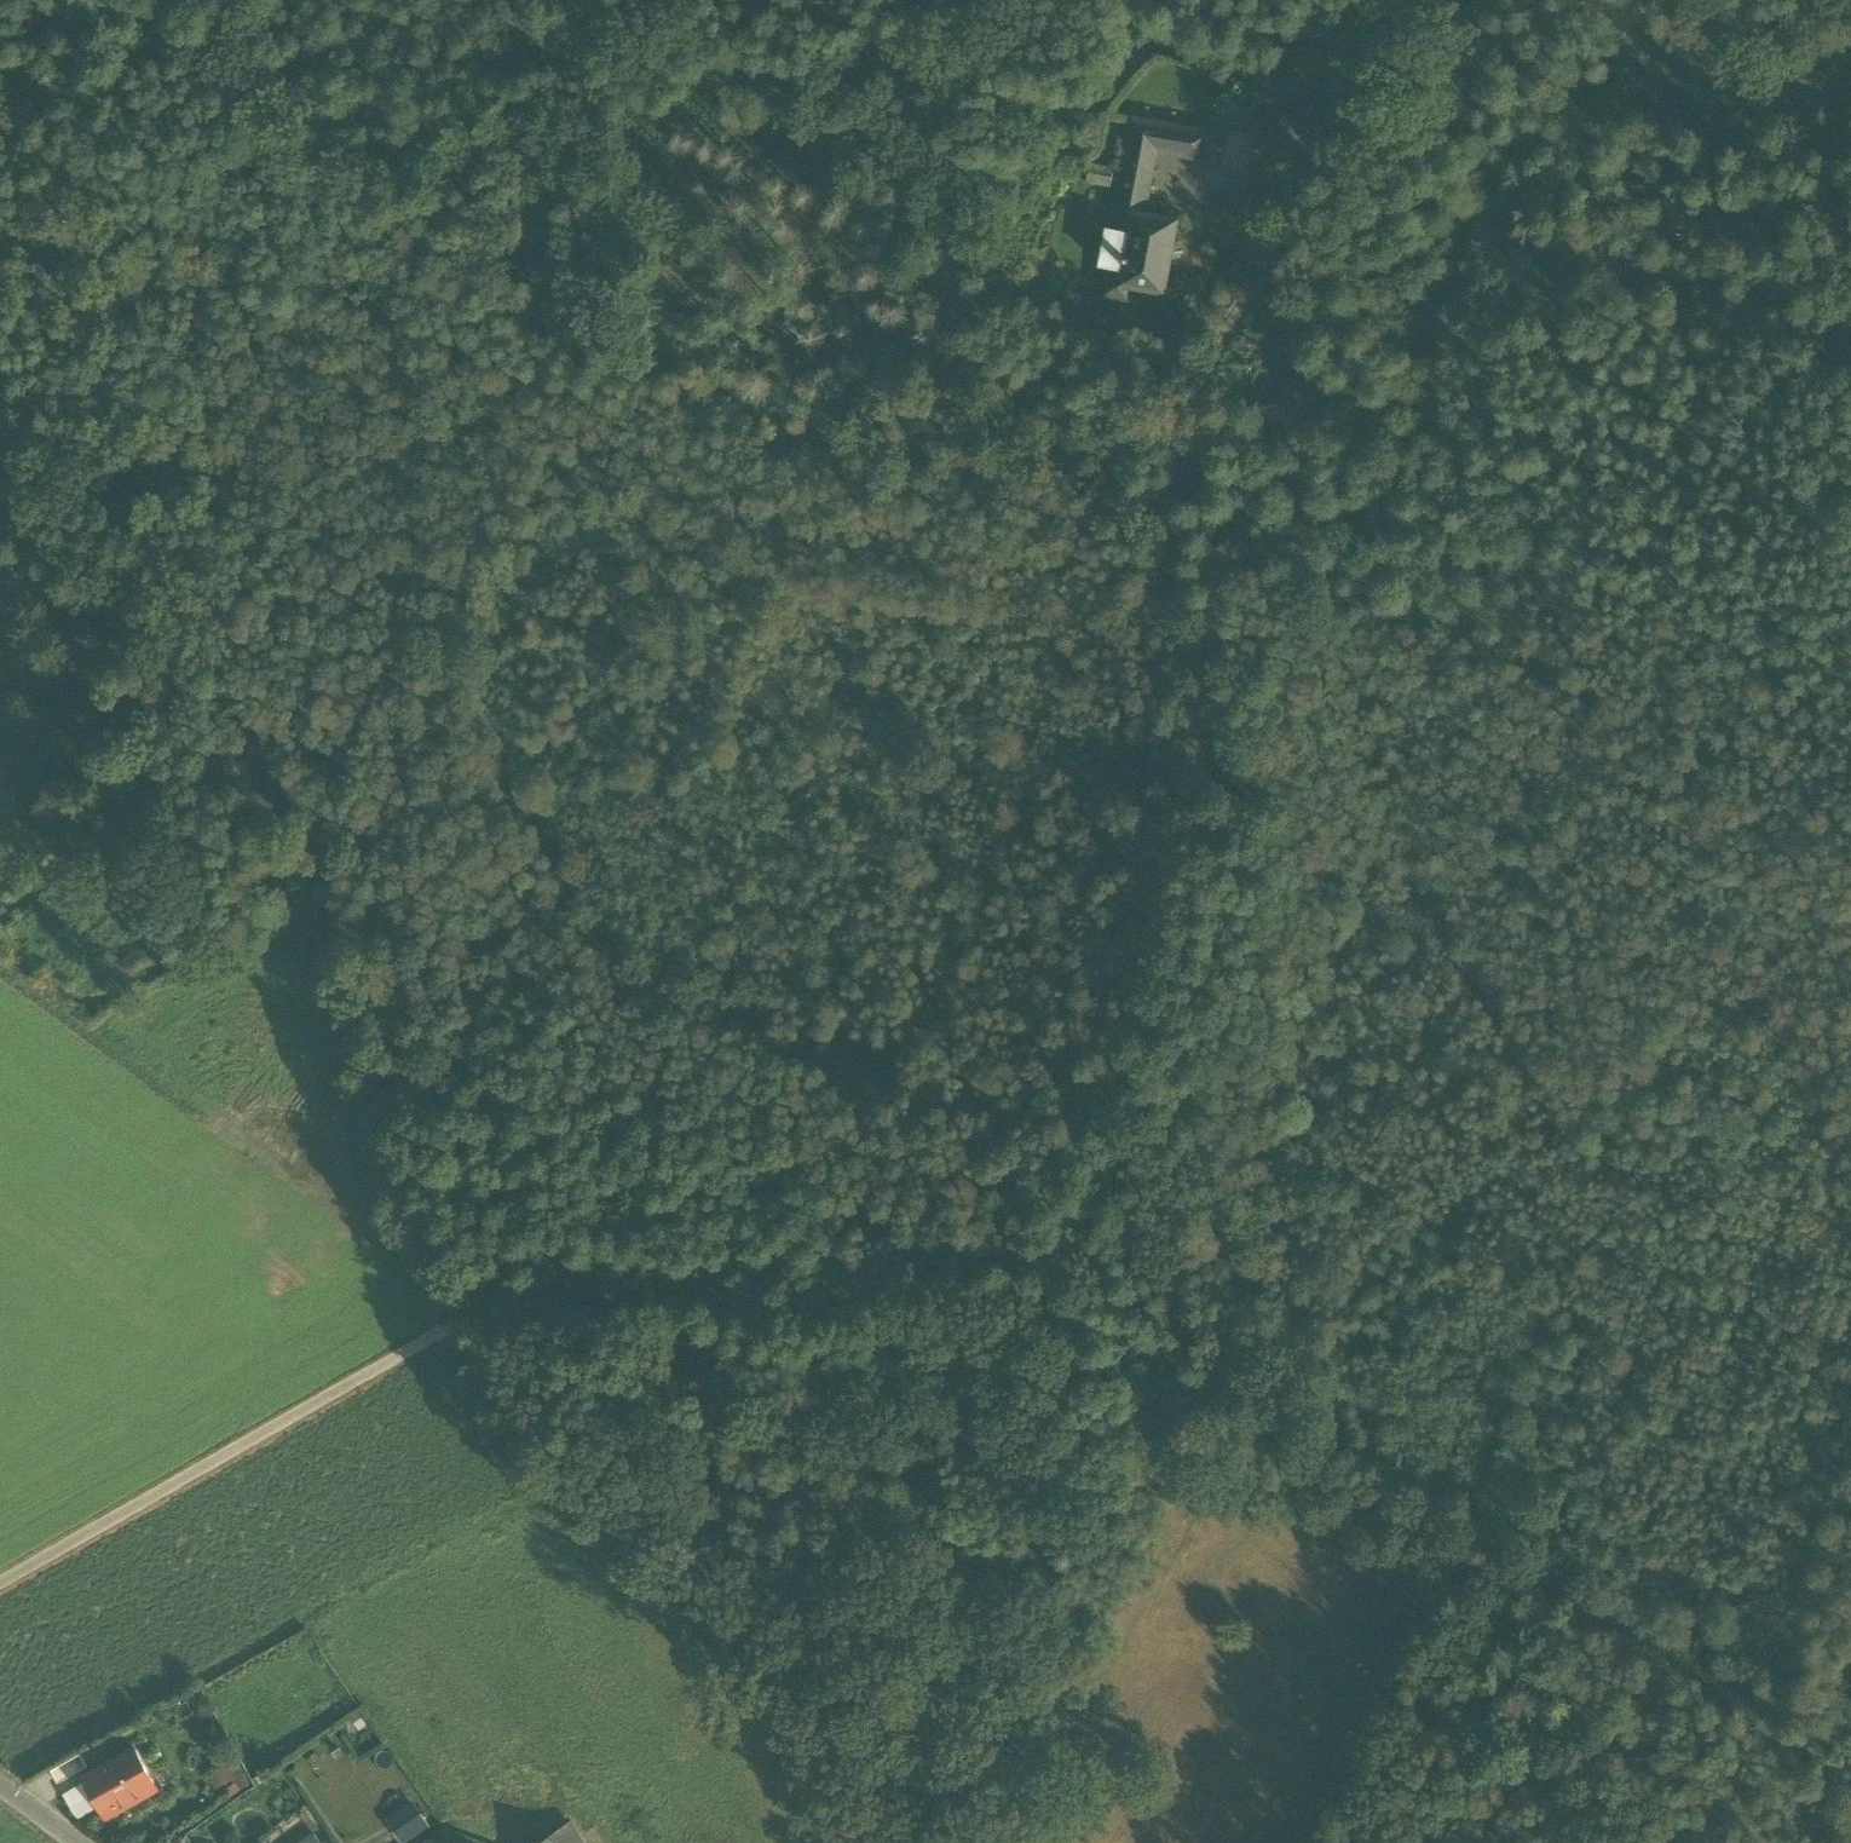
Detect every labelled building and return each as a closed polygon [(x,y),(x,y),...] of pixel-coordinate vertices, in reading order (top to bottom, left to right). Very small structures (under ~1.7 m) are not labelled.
[(1334,67),(1304,108),(1335,131),(1365,90),(1334,67)] [(1133,117),(1118,198),(1123,199),(1121,208),(1145,213),(1156,150),(1204,160),(1210,132),(1133,117)] [(1145,213),(1121,208),(1117,229),(1110,267),(1105,294),(1128,298),(1130,286),(1164,293),(1178,220),(1145,213)] [(1107,227),(1100,265),(1110,267),(1117,229),(1107,227)] [(135,1750),(83,1780),(104,1817),(122,1806),(123,1807),(123,1806),(127,1807),(136,1802),(137,1798),(139,1792),(154,1783),(135,1750)] [(70,1754),(44,1769),(51,1780),(77,1765),(70,1754)] [(224,1792),(236,1780),(218,1763),(206,1775),(224,1792)] [(406,1789),(380,1801),(397,1841),(423,1829),(406,1789)] [(510,1841),(511,1842),(539,1842),(554,1833),(544,1819),(510,1841)] [(554,1833),(560,1842),(584,1842),(571,1822),(554,1833)] [(539,1842),(560,1842),(554,1833),(539,1842)] [(303,1842),(321,1842),(315,1835),(303,1842)]
